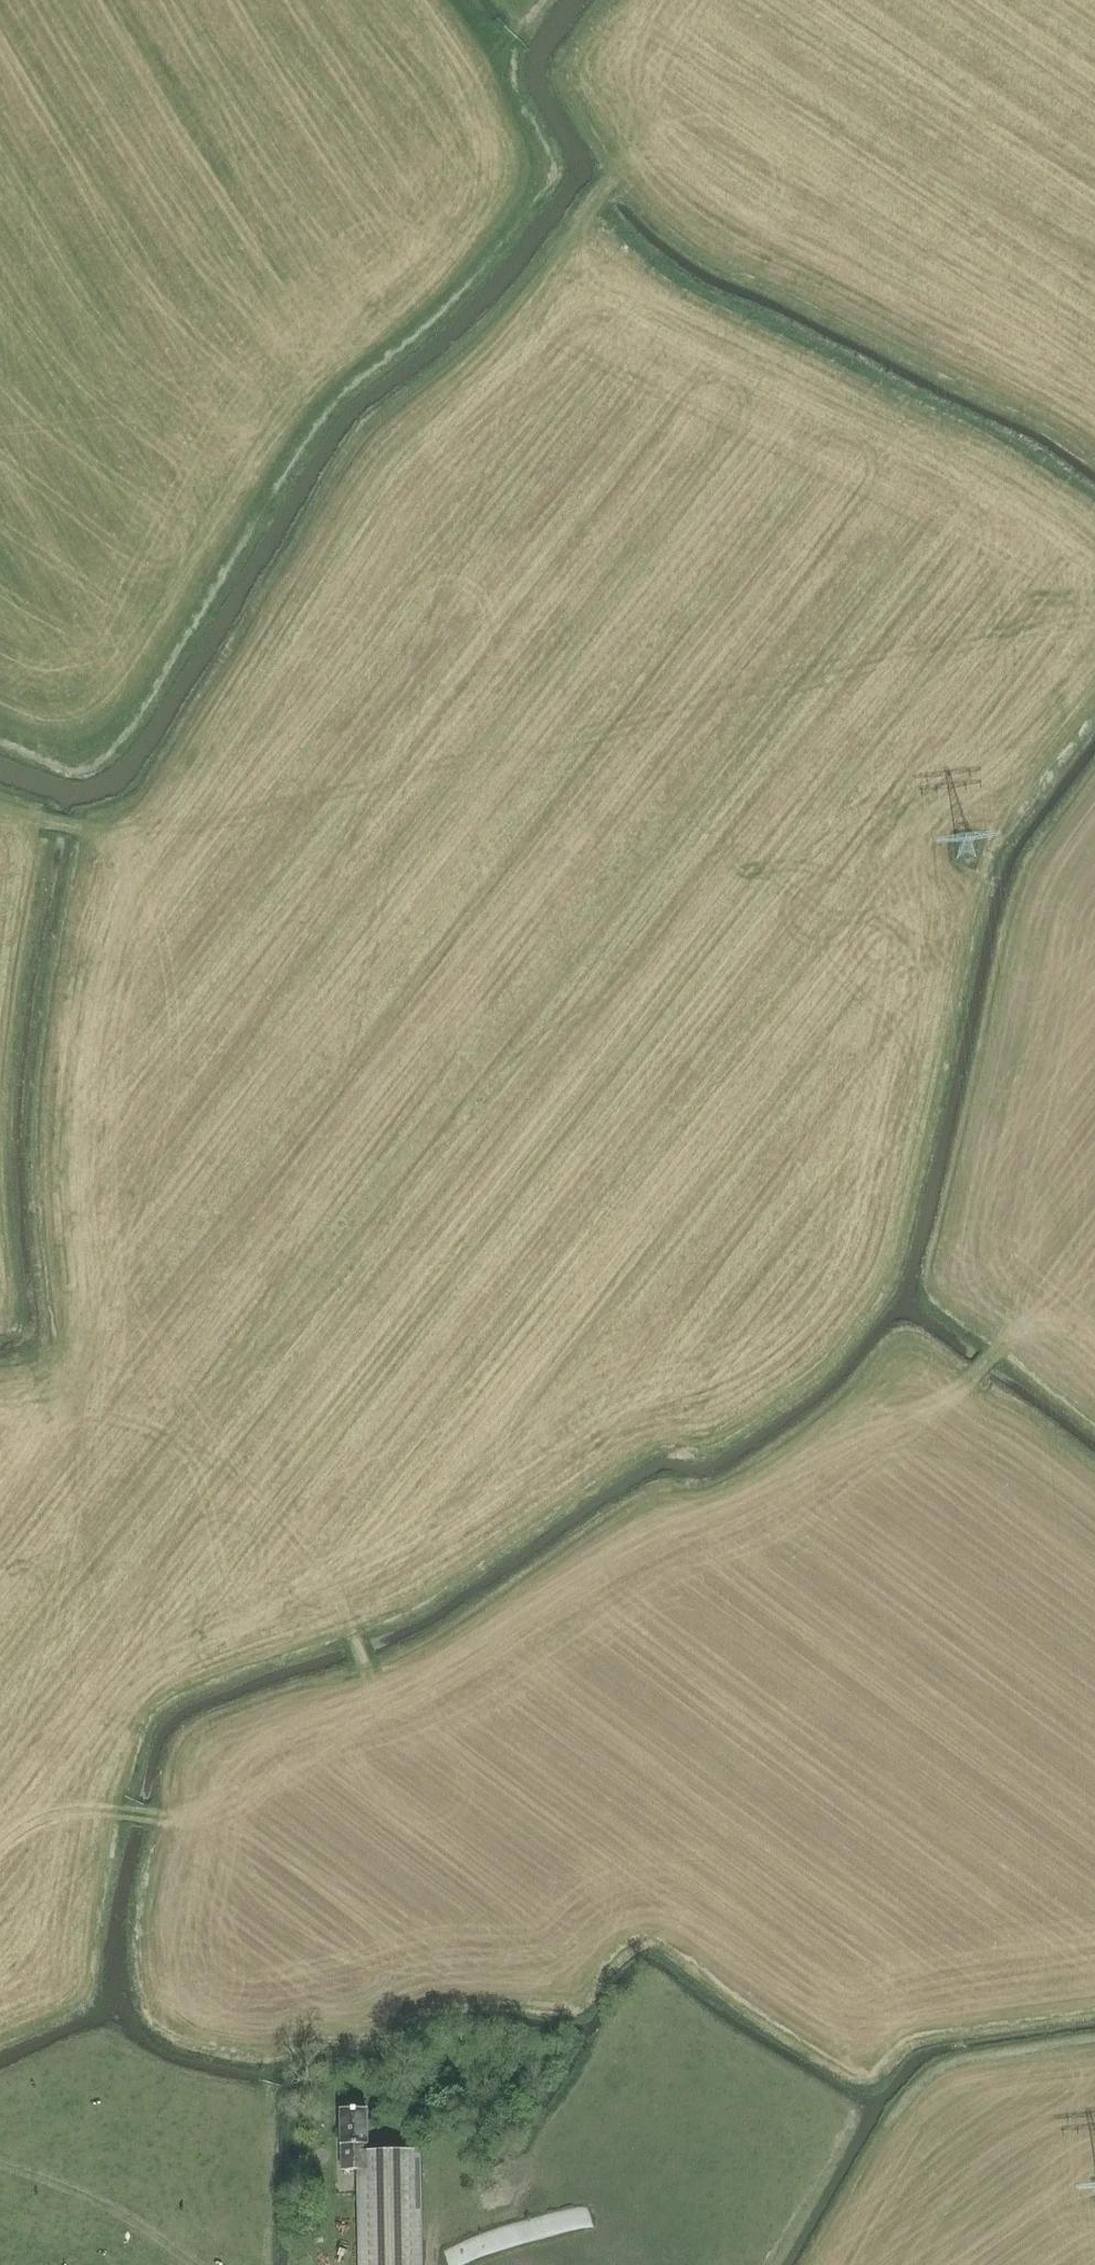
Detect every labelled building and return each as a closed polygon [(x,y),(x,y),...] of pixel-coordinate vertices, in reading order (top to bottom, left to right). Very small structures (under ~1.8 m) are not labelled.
[(367,2143),(368,2143),(367,2107),(341,2107),(341,2143),(342,2143),(342,2169),(359,2169),(360,2264),(421,2264),(420,2149),(367,2149),(367,2143)] [(516,2244),(595,2225),(590,2204),(529,2219),(533,2234),(515,2239),(516,2244)]
